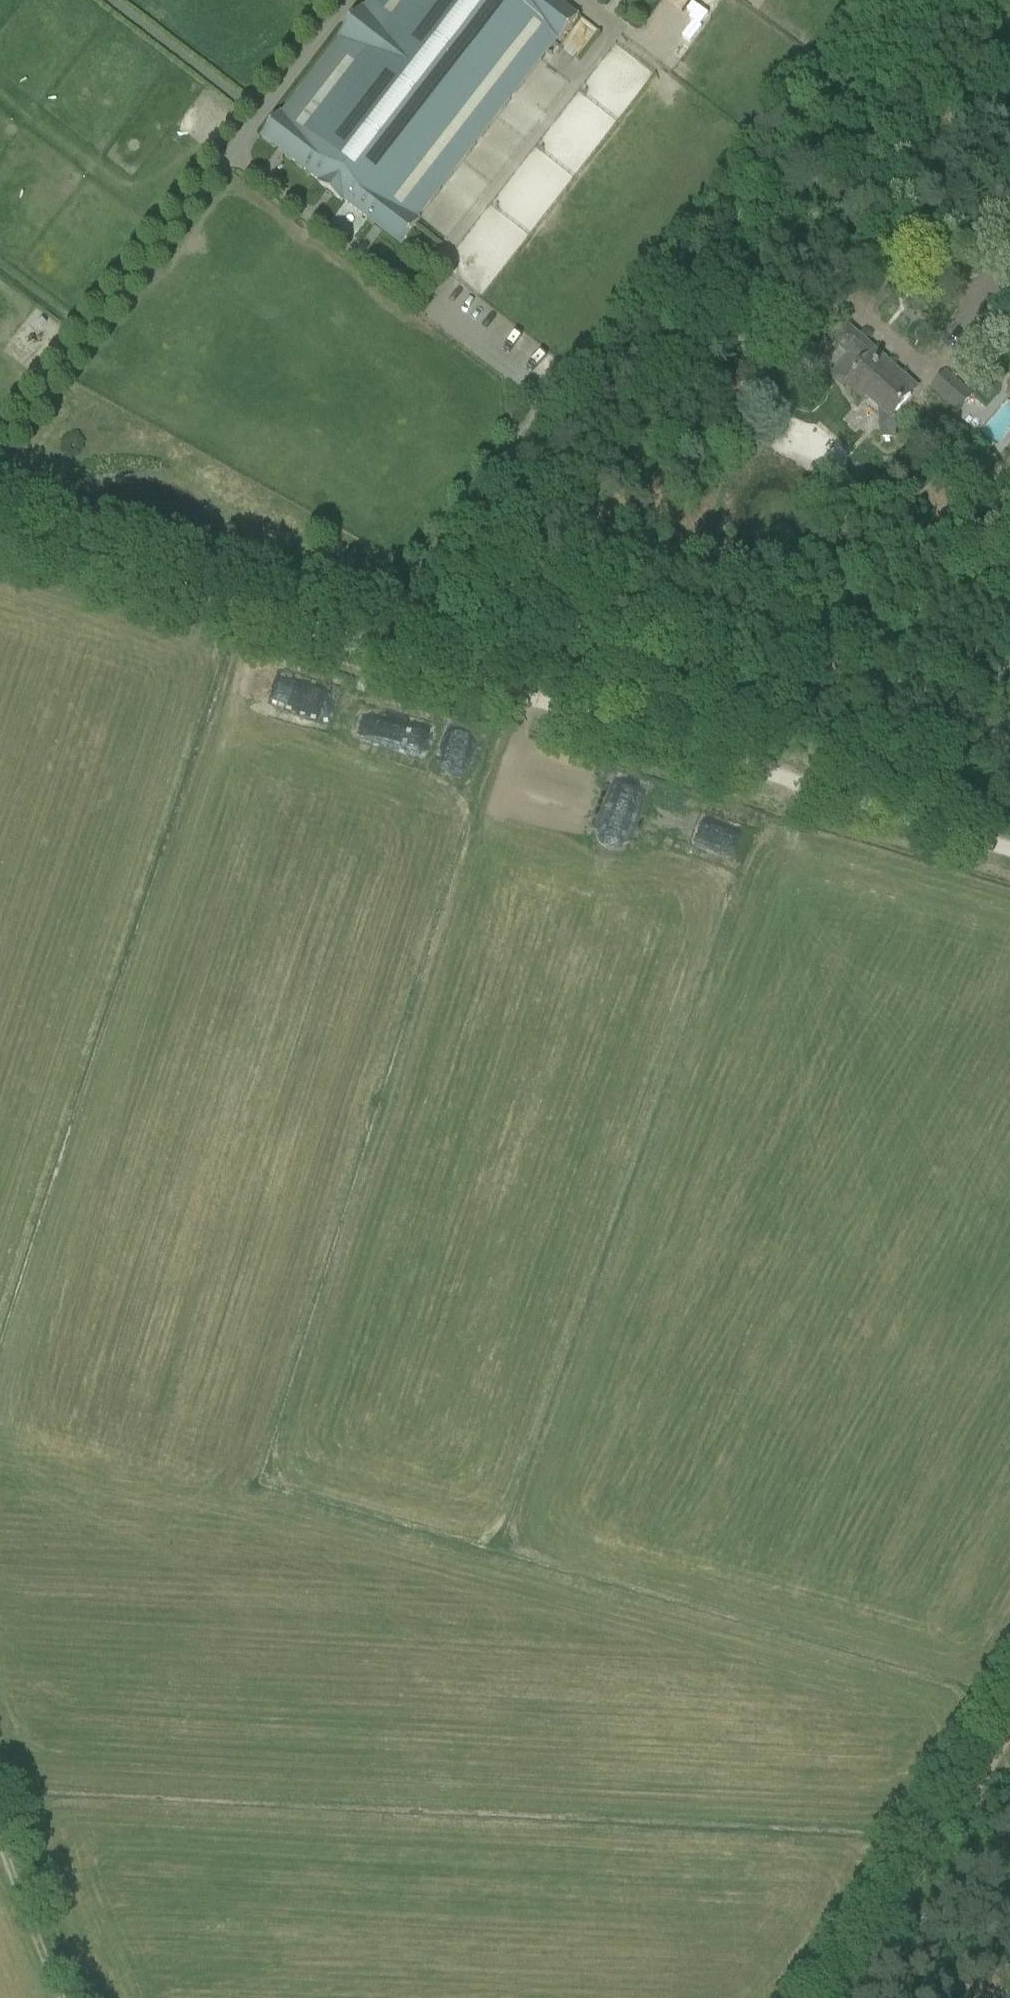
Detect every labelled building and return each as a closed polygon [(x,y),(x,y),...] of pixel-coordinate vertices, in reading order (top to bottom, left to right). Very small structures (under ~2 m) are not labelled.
[(363,10),(362,9),(338,39),(340,40),(282,116),(280,114),(261,138),(319,183),(318,185),(342,203),(343,202),(401,246),(419,222),(417,221),(558,40),(560,41),(578,17),(556,0),(371,0),(363,10)] [(915,389),(889,366),(884,361),(845,325),(831,342),(847,356),(829,377),(843,389),(845,386),(863,403),(866,399),(878,409),(879,439),(896,438),(895,413),(901,404),(915,389)] [(1000,370),(992,379),(998,384),(1006,375),(1000,370)] [(958,410),(972,396),(960,385),(945,371),(931,386),(958,410)] [(983,430),(997,443),(1009,430),(1009,402),(983,430)] [(327,725),(405,747),(413,719),(335,698),(327,725)]
